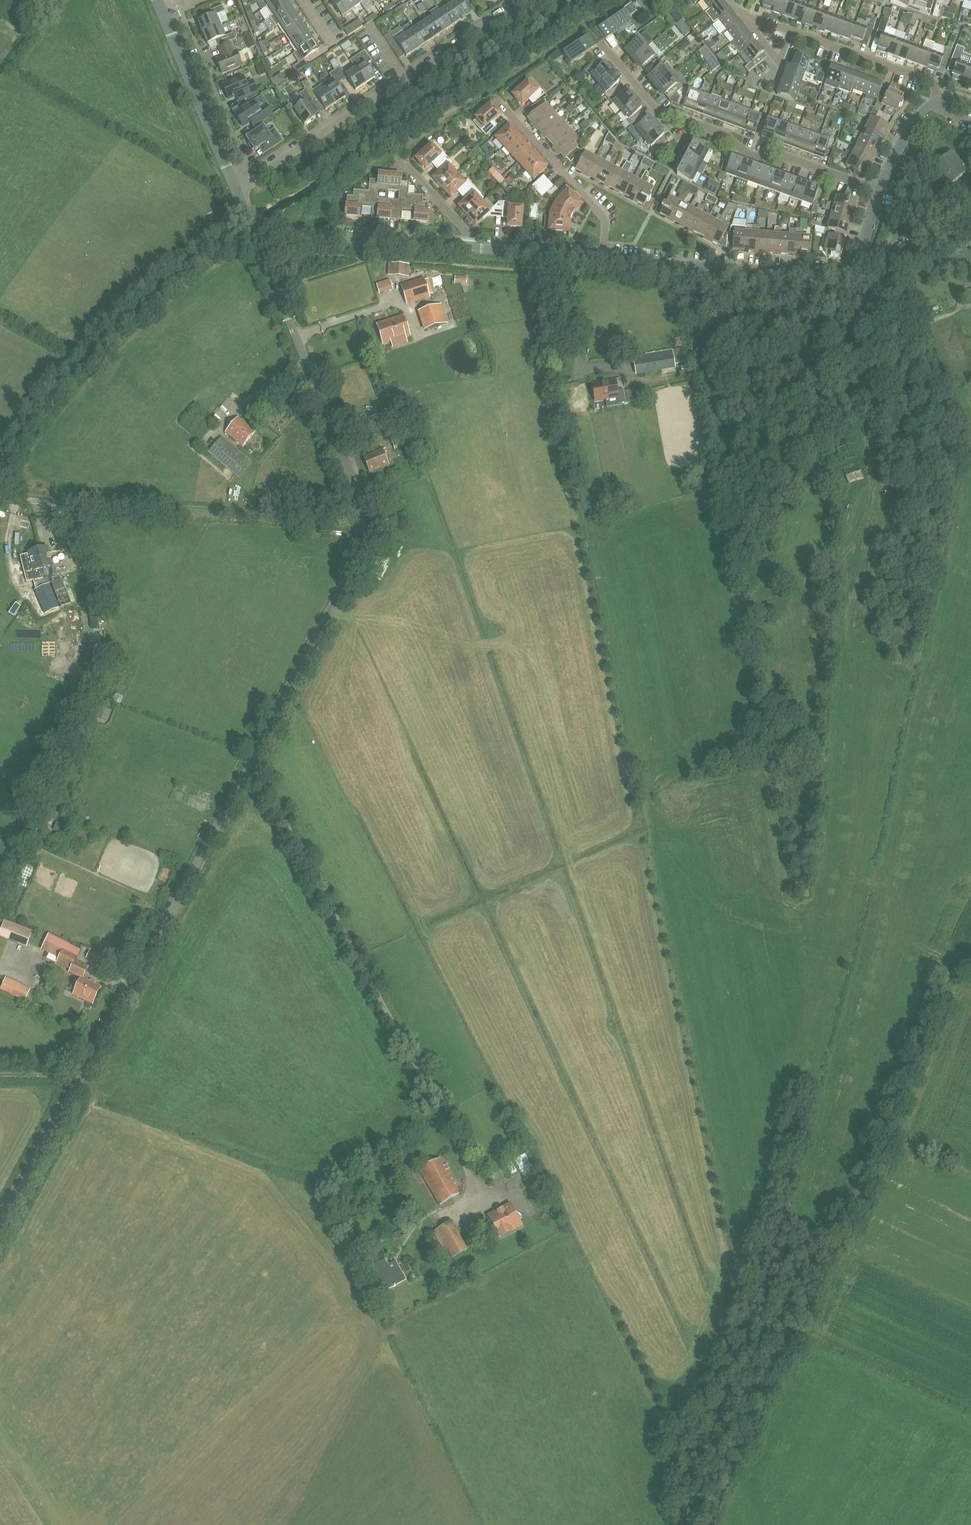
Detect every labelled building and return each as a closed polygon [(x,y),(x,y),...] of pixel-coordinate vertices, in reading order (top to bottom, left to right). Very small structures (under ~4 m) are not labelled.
[(272,17),(289,5),(286,0),(277,0),(266,8),(272,17)] [(344,0),(335,0),(332,2),(342,17),(352,10),(344,0)] [(352,10),(360,4),(357,0),(344,0),(352,10)] [(449,4),(460,21),(470,15),(460,0),(455,0),(449,4)] [(710,9),(719,1),(723,2),(721,0),(702,0),(710,9)] [(777,0),(764,0),(762,6),(766,7),(765,10),(773,13),(777,0)] [(773,13),(782,16),(788,0),(777,0),(773,13)] [(791,0),(788,0),(782,16),(792,20),(798,3),(791,0)] [(728,12),(731,12),(723,2),(719,1),(710,9),(718,20),(728,12)] [(631,23),(627,18),(629,17),(637,12),(632,3),(622,10),(623,12),(598,29),(606,41),(631,23)] [(792,20),(802,23),(808,6),(798,3),(792,20)] [(441,12),(451,27),(460,21),(449,4),(450,6),(441,12)] [(278,25),(278,26),(295,14),(289,5),(272,17),(274,16),(280,24),(278,25)] [(936,5),(933,15),(938,17),(941,6),(936,5)] [(198,22),(203,33),(222,25),(218,15),(225,12),(222,6),(211,11),(213,16),(199,22),(198,22)] [(817,10),(808,6),(802,23),(811,27),(817,10)] [(892,10),(885,8),(883,15),(891,16),(892,10)] [(827,13),(817,10),(811,27),(821,30),(827,13)] [(432,18),(442,33),(451,27),(441,12),(432,18)] [(720,35),(726,30),(736,23),(740,23),(731,12),(728,12),(718,20),(712,25),(720,35)] [(821,30),(830,34),(837,17),(827,13),(821,30)] [(284,35),(301,23),(295,14),(278,26),(284,35)] [(902,22),(909,25),(912,18),(905,16),(902,22)] [(846,20),(837,17),(830,34),(840,37),(846,20)] [(432,18),(423,24),(433,39),(442,33),(432,18)] [(862,42),(864,37),(869,39),(874,26),(876,19),(871,18),(869,24),(867,28),(856,24),(849,41),(857,43),(858,41),(862,42)] [(681,19),(675,24),(678,28),(684,23),(681,19)] [(691,24),(694,28),(699,24),(696,20),(691,24)] [(846,20),(840,37),(849,41),(856,24),(846,20)] [(284,35),(290,44),(307,32),(301,23),(284,35)] [(726,30),(735,41),(745,33),(748,34),(740,23),(736,23),(726,30)] [(875,38),(880,40),(877,48),(881,49),(880,52),(888,55),(894,37),(884,34),(887,25),(880,23),(875,38)] [(414,30),(424,45),(433,39),(423,24),(414,30)] [(222,26),(222,25),(203,33),(208,45),(208,44),(222,38),(224,44),(236,39),(234,33),(224,37),(220,27),(222,26)] [(424,45),(414,30),(406,35),(404,33),(404,34),(415,51),(424,45)] [(290,44),(296,52),(313,41),(307,32),(290,44)] [(247,48),(253,45),(248,33),(241,36),(247,48)] [(627,54),(632,60),(647,48),(640,40),(642,38),(638,33),(622,44),(629,52),(627,54)] [(756,44),(748,34),(745,33),(735,41),(732,43),(740,54),(743,52),(753,44),(756,44)] [(392,48),(398,45),(406,57),(415,51),(404,34),(395,40),(392,35),(386,39),(392,48)] [(571,64),(596,47),(588,36),(563,53),(571,64)] [(704,41),(708,45),(713,41),(710,37),(704,41)] [(897,58),(903,41),(894,37),(888,55),(897,58)] [(926,69),(932,51),(935,44),(925,40),(923,48),(916,65),(926,69)] [(313,41),(296,52),(296,53),(298,51),(304,60),(293,67),(296,73),(307,66),(304,60),(319,50),(313,41)] [(683,41),(677,46),(681,52),(687,47),(683,41)] [(713,41),(708,45),(711,49),(716,45),(713,41)] [(897,58),(907,62),(913,44),(903,41),(897,58)] [(230,44),(219,48),(222,55),(223,55),(224,57),(217,60),(222,74),(242,65),(236,52),(234,53),(230,44)] [(762,51),(756,44),(753,44),(743,52),(752,62),(761,55),(762,51)] [(923,48),(913,44),(907,62),(916,65),(923,48)] [(711,71),(718,65),(702,46),(695,52),(711,71)] [(646,72),(660,60),(656,55),(654,57),(647,48),(632,60),(638,66),(639,65),(646,72)] [(941,63),(946,65),(952,50),(947,48),(946,48),(944,56),(932,51),(926,69),(933,71),(934,69),(939,70),(941,63)] [(372,61),(365,51),(359,54),(365,63),(355,69),(365,84),(375,78),(367,65),(372,61)] [(793,59),(790,58),(788,66),(805,72),(809,60),(795,55),(793,59)] [(655,87),(670,75),(674,71),(667,63),(664,65),(664,64),(667,61),(664,57),(660,60),(646,72),(652,80),(650,81),(655,87)] [(721,63),(724,67),(730,62),(726,58),(721,63)] [(592,76),(599,84),(613,72),(609,67),(607,68),(600,60),(584,71),(582,73),(584,75),(586,73),(590,78),(592,76)] [(955,79),(962,82),(968,65),(957,60),(952,75),(956,76),(955,79)] [(749,64),(745,68),(748,72),(753,68),(749,64)] [(968,65),(962,82),(970,85),(970,66),(968,65)] [(801,82),(805,72),(788,66),(784,75),(801,82)] [(365,84),(355,69),(346,75),(340,67),(335,71),(342,81),(347,78),(355,91),(365,84)] [(837,89),(839,85),(843,73),(846,71),(834,67),(830,68),(824,85),(837,90),(837,89)] [(337,85),(342,81),(335,71),(329,74),(335,83),(325,89),(335,104),(345,98),(337,85)] [(850,94),(852,89),(856,77),(859,76),(846,71),(843,73),(839,85),(837,89),(850,94)] [(618,78),(613,72),(599,84),(606,93),(604,95),(608,99),(623,87),(616,79),(618,78)] [(709,74),(705,77),(710,83),(714,80),(709,74)] [(278,75),(268,81),(271,86),(281,80),(278,75)] [(677,84),(670,75),(655,87),(660,94),(662,92),(671,103),(672,104),(673,103),(672,103),(669,100),(683,88),(682,86),(686,83),(683,79),(677,84)] [(798,91),(801,82),(784,75),(781,85),(798,91)] [(872,81),(859,76),(856,77),(852,89),(864,94),(869,82),(872,81)] [(237,96),(238,101),(239,102),(239,101),(258,94),(253,81),(246,84),(243,77),(223,85),(229,99),(237,96)] [(864,94),(877,99),(879,95),(882,87),(880,84),(872,81),(869,82),(864,94)] [(530,98),(534,103),(544,94),(539,89),(536,92),(528,83),(514,96),(515,98),(520,104),(520,103),(522,105),(530,98)] [(794,101),(798,91),(781,85),(777,95),(794,101)] [(335,104),(325,89),(316,95),(310,87),(305,91),(312,101),(317,98),(326,111),(335,104)] [(629,95),(623,87),(608,99),(612,104),(614,102),(621,111),(635,99),(631,94),(629,95)] [(551,95),(553,98),(557,95),(559,92),(557,90),(551,95)] [(882,105),(896,111),(899,106),(901,107),(903,103),(901,102),(903,96),(889,90),(885,98),(879,95),(877,99),(874,108),(879,110),(882,105)] [(305,125),(315,117),(307,105),(312,101),(305,91),(299,94),(305,103),(295,109),(305,125)] [(683,108),(693,112),(699,96),(688,92),(686,99),(680,97),(677,105),(683,108)] [(709,100),(699,96),(693,112),(703,116),(709,100)] [(635,99),(621,111),(628,120),(626,121),(630,126),(645,114),(638,106),(640,105),(635,99)] [(709,100),(703,116),(713,120),(719,103),(709,100)] [(720,100),(719,103),(713,120),(724,123),(729,107),(731,104),(720,100)] [(251,122),(254,127),(254,128),(255,127),(258,125),(272,115),(266,106),(259,110),(253,102),(235,114),(243,127),(251,122)] [(528,119),(536,127),(553,111),(545,103),(528,119)] [(565,111),(567,113),(573,107),(571,105),(568,107),(565,111)] [(866,113),(871,115),(874,108),(868,105),(866,113)] [(491,122),(499,115),(497,113),(498,112),(493,107),(492,108),(491,106),(473,122),(486,136),(490,132),(495,128),(495,127),(491,122)] [(573,107),(567,113),(569,115),(573,113),(575,109),(573,107)] [(740,111),(729,107),(724,123),(734,127),(740,111)] [(871,115),(870,118),(871,118),(874,120),(879,110),(874,108),(871,115)] [(536,127),(543,135),(560,119),(553,111),(536,127)] [(744,131),(750,115),(740,111),(734,127),(744,131)] [(754,135),(760,119),(761,119),(762,116),(751,111),(750,115),(744,131),(754,135)] [(651,122),(645,114),(630,126),(634,131),(636,129),(643,138),(658,126),(653,121),(651,122)] [(871,118),(866,128),(883,137),(888,127),(874,120),(871,118)] [(567,127),(560,119),(543,135),(550,143),(567,127)] [(580,127),(582,129),(588,123),(586,121),(582,123),(580,127)] [(778,125),(767,121),(762,137),(772,141),(778,125)] [(590,125),(588,123),(582,129),(584,131),(588,129),(590,125)] [(447,129),(450,132),(455,128),(452,124),(447,129)] [(503,146),(516,134),(509,125),(508,126),(509,127),(496,138),(503,146)] [(788,128),(778,125),(772,141),(782,145),(788,128)] [(662,131),(658,126),(643,138),(651,147),(655,143),(659,148),(667,141),(660,133),(662,131)] [(275,129),(268,134),(264,127),(247,138),(250,143),(248,144),(252,150),(254,149),(255,151),(259,148),(263,155),(283,141),(275,129)] [(550,143),(558,151),(575,135),(567,127),(550,143)] [(798,132),(788,128),(782,145),(792,148),(798,132)] [(856,131),(854,134),(878,146),(883,137),(866,128),(863,134),(856,131)] [(613,146),(616,141),(615,140),(609,132),(604,141),(613,146)] [(802,152),(808,136),(798,132),(792,148),(802,152)] [(516,134),(503,146),(510,154),(524,142),(516,134)] [(873,156),(878,146),(854,134),(853,137),(860,141),(857,148),(873,156)] [(566,158),(570,163),(580,154),(582,151),(577,148),(582,144),(575,135),(558,151),(565,159),(566,158)] [(820,135),(818,140),(813,156),(823,160),(831,139),(820,135)] [(813,156),(818,140),(808,136),(802,152),(813,156)] [(686,153),(702,162),(708,152),(703,149),(705,145),(692,140),(688,149),(690,150),(688,154),(686,153)] [(524,142),(510,154),(518,162),(531,150),(524,142)] [(439,148),(435,152),(431,147),(417,160),(419,162),(418,162),(423,168),(424,167),(425,169),(433,162),(438,167),(447,158),(439,148)] [(846,151),(845,154),(868,166),(873,156),(857,148),(853,154),(846,151)] [(490,159),(494,155),(490,150),(486,154),(490,159)] [(525,170),(538,158),(531,150),(518,162),(525,170)] [(586,175),(595,159),(585,153),(582,151),(580,154),(570,163),(570,164),(577,168),(576,170),(586,175)] [(952,152),(933,167),(949,187),(957,180),(968,172),(952,152)] [(680,163),(697,172),(702,162),(686,153),(682,160),(684,161),(682,164),(680,163)] [(863,176),(868,166),(845,154),(843,157),(850,161),(847,167),(854,171),(853,173),(857,175),(858,173),(863,176)] [(601,162),(595,159),(586,175),(596,180),(608,157),(605,155),(601,162)] [(638,156),(635,163),(651,168),(653,162),(638,156)] [(611,158),(608,157),(596,180),(605,185),(614,169),(608,165),(611,158)] [(442,188),(456,175),(449,166),(452,163),(447,158),(438,167),(442,172),(434,179),(438,182),(437,183),(442,188)] [(538,158),(525,170),(533,179),(546,167),(546,168),(547,167),(538,158)] [(725,174),(736,178),(743,161),(736,158),(735,161),(731,159),(725,174)] [(743,161),(736,178),(737,179),(735,183),(745,187),(747,182),(754,165),(747,162),(746,164),(742,163),(743,161)] [(620,172),(614,169),(605,185),(615,190),(627,167),(629,163),(627,162),(624,165),(620,172)] [(629,163),(627,167),(615,190),(624,195),(633,179),(627,176),(630,168),(631,164),(629,163)] [(691,183),(697,172),(680,163),(677,170),(679,171),(677,175),(691,183)] [(758,186),(764,169),(758,166),(757,168),(753,167),(754,165),(747,182),(758,186)] [(490,168),(486,172),(498,184),(502,180),(490,168)] [(663,168),(660,173),(666,177),(669,171),(663,168)] [(764,169),(758,186),(769,190),(775,173),(768,170),(768,172),(764,171),(764,169)] [(624,195),(634,200),(646,177),(648,173),(646,172),(639,182),(633,179),(624,195)] [(775,173),(769,190),(779,194),(786,177),(779,174),(778,176),(774,175),(775,173)] [(378,190),(387,191),(389,191),(390,174),(379,174),(378,181),(370,180),(369,192),(354,191),(353,197),(373,199),(378,199),(378,190)] [(398,201),(403,201),(423,203),(423,196),(408,195),(409,183),(400,182),(401,175),(390,174),(389,191),(399,192),(398,201)] [(463,194),(473,185),(468,180),(464,183),(456,175),(442,188),(447,193),(450,196),(458,189),(463,194)] [(547,183),(542,177),(532,186),(537,192),(547,183)] [(649,178),(646,177),(634,200),(644,206),(647,200),(649,201),(651,198),(649,196),(653,189),(646,186),(649,178)] [(786,177),(779,194),(790,198),(796,180),(790,178),(789,180),(785,179),(786,177)] [(801,202),(807,184),(800,182),(800,184),(796,183),(797,180),(796,180),(790,198),(801,202)] [(689,185),(683,182),(680,188),(686,191),(689,185)] [(552,188),(547,183),(537,192),(542,197),(552,188)] [(807,184),(801,202),(812,206),(817,190),(818,188),(811,186),(810,188),(807,186),(807,184)] [(467,216),(482,203),(478,198),(481,195),(473,185),(463,194),(468,200),(460,207),(463,210),(462,211),(467,216)] [(718,187),(714,185),(710,192),(714,195),(718,187)] [(398,201),(387,200),(387,191),(378,190),(378,199),(373,199),(372,208),(379,208),(378,219),(395,220),(396,209),(402,210),(403,201),(398,201)] [(557,201),(574,212),(581,205),(577,201),(580,198),(575,193),(572,195),(568,191),(557,201)] [(661,215),(671,220),(683,196),(680,195),(676,201),(669,198),(665,205),(663,204),(661,208),(663,209),(661,215)] [(704,200),(713,204),(715,199),(706,195),(704,200)] [(686,198),(683,196),(671,220),(680,225),(689,208),(683,205),(686,198)] [(372,208),(373,199),(353,197),(347,197),(345,216),(362,218),(362,207),(372,208),(371,218),(378,219),(379,208),(372,208)] [(845,199),(837,197),(835,204),(827,203),(826,206),(852,213),(855,202),(849,200),(850,198),(846,197),(845,199)] [(429,203),(423,203),(403,201),(402,210),(396,209),(395,220),(401,221),(402,210),(412,211),(411,222),(427,223),(429,203)] [(551,215),(569,221),(574,212),(557,201),(551,215)] [(490,211),(482,203),(467,216),(472,221),(473,221),(476,224),(488,213),(490,214),(502,215),(503,202),(500,202),(490,211)] [(502,215),(509,216),(508,227),(511,227),(510,228),(518,228),(520,228),(522,209),(510,208),(510,203),(503,202),(502,215)] [(529,218),(537,218),(538,205),(531,205),(529,218)] [(680,225),(690,230),(702,206),(699,205),(695,212),(689,208),(680,225)] [(705,208),(702,206),(690,230),(699,235),(708,218),(702,215),(705,208)] [(734,216),(744,216),(745,207),(735,206),(734,216)] [(849,223),(852,213),(826,206),(826,209),(833,212),(831,218),(849,223)] [(568,231),(569,221),(551,215),(549,230),(555,230),(555,231),(563,232),(563,231),(568,231)] [(699,235),(709,240),(721,216),(718,215),(714,222),(708,218),(699,235)] [(709,240),(719,245),(727,229),(721,225),(724,218),(721,216),(709,240)] [(846,234),(849,223),(831,218),(828,229),(838,232),(846,234)] [(754,252),(757,226),(753,226),(752,233),(745,233),(744,252),(754,252)] [(765,253),(767,235),(760,234),(760,226),(757,226),(754,252),(765,253)] [(776,254),(778,228),(775,227),(774,235),(767,235),(765,253),(776,254)] [(787,255),(788,236),(781,236),(781,228),(778,228),(776,254),(787,255)] [(841,255),(845,240),(836,238),(838,232),(828,229),(825,228),(823,234),(830,236),(825,251),(831,253),(830,255),(834,256),(835,254),(841,255)] [(798,256),(800,229),(796,229),(795,237),(788,236),(787,255),(798,256)] [(798,256),(809,257),(810,238),(803,237),(803,230),(800,229),(798,256)] [(744,252),(745,233),(734,232),(734,234),(727,234),(726,247),(733,248),(733,251),(744,252)] [(909,265),(911,267),(925,255),(919,248),(915,251),(916,252),(914,254),(909,248),(907,250),(902,244),(892,252),(906,267),(909,265)] [(408,265),(389,264),(388,276),(408,276),(408,265)] [(408,304),(430,297),(424,277),(402,284),(408,304)] [(379,291),(393,287),(391,280),(377,284),(379,291)] [(442,304),(417,312),(423,331),(448,323),(442,304)] [(391,341),(405,337),(408,336),(410,335),(404,316),(377,325),(383,344),(391,341)] [(643,356),(645,370),(675,365),(672,351),(643,356)] [(626,403),(624,392),(617,393),(615,381),(592,385),(595,401),(617,397),(618,404),(626,403)] [(418,409),(410,413),(413,418),(421,415),(418,409)] [(255,432),(238,417),(226,432),(243,446),(255,432)] [(250,466),(219,440),(208,453),(238,481),(250,466)] [(370,472),(389,464),(383,449),(364,457),(370,472)] [(391,532),(389,520),(380,522),(382,534),(391,532)] [(33,580),(40,578),(57,574),(55,566),(52,566),(47,547),(29,552),(34,571),(31,572),(33,580)] [(53,612),(52,611),(71,603),(77,601),(72,590),(66,592),(61,579),(42,587),(45,597),(30,602),(36,619),(53,612)] [(20,607),(16,604),(9,613),(14,617),(20,607)] [(95,607),(89,608),(90,617),(98,616),(97,607),(95,607)] [(123,697),(115,694),(112,702),(120,705),(123,697)] [(112,710),(100,706),(96,717),(107,721),(112,710)] [(5,921),(0,935),(0,936),(26,947),(32,932),(5,921)] [(49,934),(45,941),(51,944),(47,951),(60,958),(57,963),(71,969),(70,972),(82,978),(74,994),(92,1003),(100,986),(83,978),(88,967),(75,961),(81,950),(49,934)] [(22,1001),(27,988),(1,977),(0,980),(0,991),(22,1001)] [(498,1165),(485,1172),(491,1184),(505,1177),(498,1165)] [(424,1178),(440,1205),(461,1193),(444,1166),(424,1178)] [(498,1212),(490,1216),(498,1231),(500,1235),(506,1231),(520,1224),(510,1205),(502,1209),(502,1210),(499,1212),(498,1212)] [(417,1219),(410,1206),(403,1210),(410,1223),(417,1219)] [(468,1249),(452,1221),(433,1231),(442,1248),(445,1246),(453,1258),(468,1249)] [(403,1229),(391,1235),(393,1241),(405,1234),(403,1229)] [(368,1259),(363,1250),(356,1253),(360,1263),(368,1259)] [(395,1261),(388,1265),(385,1259),(370,1267),(379,1284),(382,1283),(386,1290),(405,1279),(395,1261)]
